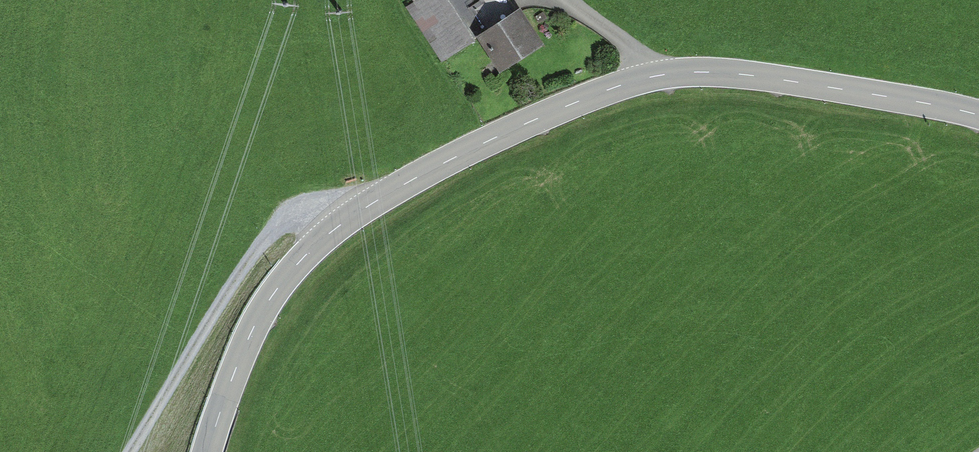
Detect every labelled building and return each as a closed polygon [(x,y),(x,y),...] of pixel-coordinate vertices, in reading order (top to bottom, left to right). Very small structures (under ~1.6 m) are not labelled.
[(449,59),(476,42),(497,75),(539,49),(509,0),(413,0),(449,59)]
